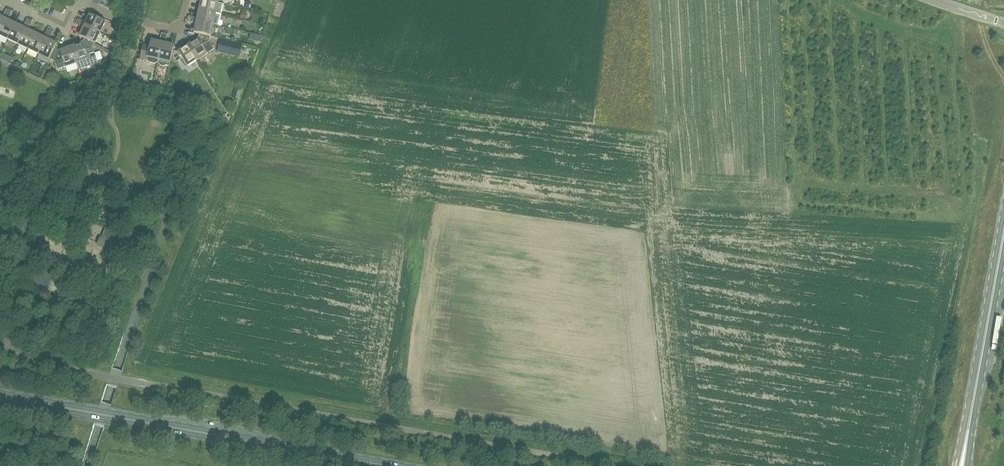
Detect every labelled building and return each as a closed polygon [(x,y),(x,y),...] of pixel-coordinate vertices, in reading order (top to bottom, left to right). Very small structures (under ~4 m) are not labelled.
[(216,13),(218,2),(209,0),(201,0),(200,1),(198,9),(216,13)] [(197,17),(192,16),(191,23),(195,24),(196,20),(213,24),(216,13),(198,9),(197,17)] [(0,28),(0,36),(7,39),(15,23),(7,20),(9,16),(4,13),(3,15),(2,17),(5,18),(4,19),(0,28)] [(100,33),(105,22),(89,14),(85,22),(81,20),(78,26),(82,28),(84,25),(86,26),(100,33)] [(211,36),(213,24),(196,20),(195,24),(193,32),(199,33),(210,36),(211,36)] [(18,44),(25,28),(15,23),(7,39),(18,44)] [(19,42),(18,44),(28,49),(35,33),(28,29),(30,25),(24,23),(22,27),(25,28),(19,42)] [(94,43),(100,33),(86,26),(84,25),(82,28),(79,36),(83,38),(94,43)] [(122,35),(122,33),(125,29),(118,26),(115,32),(122,35)] [(38,54),(46,38),(44,37),(35,33),(28,49),(38,54)] [(46,38),(38,54),(49,59),(54,48),(56,43),(49,39),(50,35),(45,33),(43,37),(46,38)] [(210,37),(210,36),(199,33),(198,38),(188,45),(197,60),(214,49),(209,41),(210,37)] [(250,35),(249,41),(261,44),(263,38),(250,35)] [(174,45),(165,43),(166,38),(160,37),(159,41),(162,42),(160,49),(158,59),(157,63),(159,64),(160,65),(164,66),(166,65),(169,66),(170,61),(173,50),(174,45)] [(81,43),(70,46),(72,53),(76,63),(78,70),(97,64),(92,48),(94,43),(83,38),(81,43)] [(158,59),(160,49),(162,42),(159,41),(150,40),(149,46),(143,44),(139,59),(147,61),(147,60),(148,60),(149,62),(155,64),(156,62),(157,63),(158,59)] [(239,59),(242,45),(220,40),(217,55),(239,59)] [(178,51),(173,50),(170,61),(175,63),(182,58),(187,66),(197,60),(188,45),(178,51)] [(49,59),(54,61),(57,70),(76,63),(72,53),(70,46),(59,50),(54,48),(49,59)] [(1,54),(0,56),(0,60),(8,65),(11,59),(1,54)] [(101,211),(118,218),(122,206),(105,200),(101,211)] [(106,228),(101,239),(128,250),(133,238),(106,228)]
